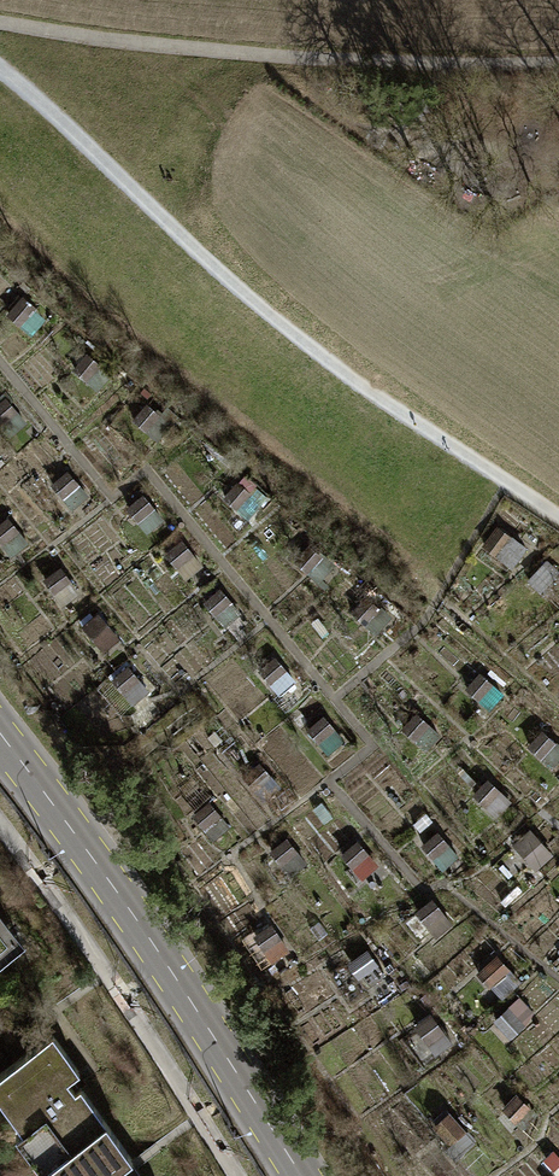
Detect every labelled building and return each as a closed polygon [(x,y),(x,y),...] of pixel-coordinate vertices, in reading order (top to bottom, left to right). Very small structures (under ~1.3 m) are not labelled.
[(516,569),(530,549),(500,527),(486,547),(516,569)] [(16,941),(0,921),(0,953),(16,941)] [(480,979),(511,996),(524,974),(492,956),(480,979)] [(505,1015),(519,1030),(537,1013),(523,999),(505,1015)] [(433,1015),(416,1028),(438,1056),(455,1043),(433,1015)] [(52,1160),(106,1122),(79,1085),(74,1089),(67,1078),(78,1069),(52,1033),(0,1071),(0,1072),(10,1086),(0,1093),(0,1097),(22,1128),(15,1133),(30,1154),(41,1145),(52,1160)] [(106,1122),(52,1160),(62,1174),(59,1175),(127,1175),(119,1166),(131,1158),(106,1122)]
